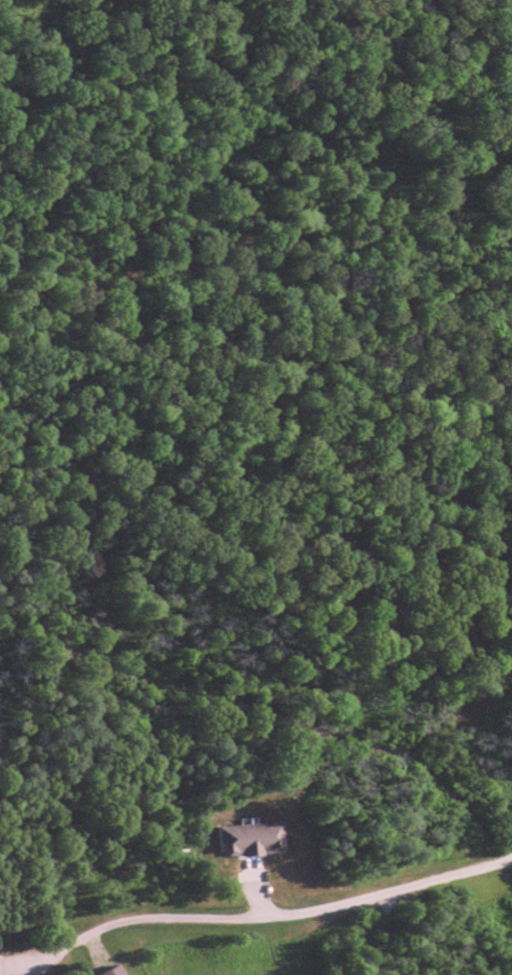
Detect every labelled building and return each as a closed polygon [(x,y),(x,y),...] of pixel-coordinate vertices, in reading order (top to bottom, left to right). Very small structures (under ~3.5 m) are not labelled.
[(262,842),(263,851),(285,850),(284,826),(219,828),(220,854),(242,854),(242,843),(262,842)] [(123,966),(104,974),(128,974),(123,966)]
